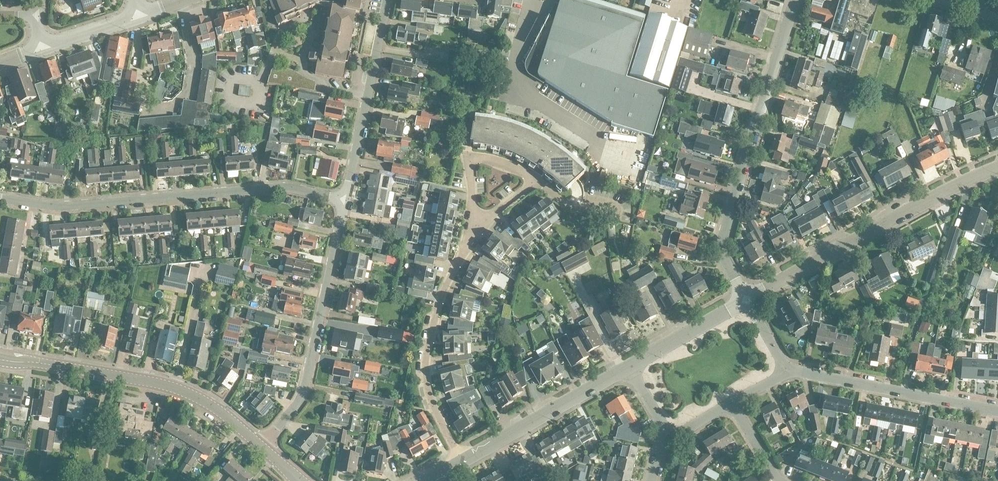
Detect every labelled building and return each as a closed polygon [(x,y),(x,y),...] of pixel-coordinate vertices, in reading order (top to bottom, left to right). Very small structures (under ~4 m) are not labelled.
[(84,13),(103,6),(102,5),(104,4),(102,0),(79,0),(84,13)] [(278,18),(275,19),(278,26),(288,22),(287,22),(285,19),(294,15),(293,12),(305,7),(321,0),(277,0),(279,4),(280,8),(282,12),(284,15),(278,18)] [(342,12),(332,9),(323,49),(322,57),(310,55),(309,61),(317,62),(315,74),(339,79),(339,77),(340,75),(341,75),(343,71),(344,69),(345,66),(342,65),(344,53),(345,51),(344,51),(345,49),(347,49),(348,45),(349,43),(350,38),(350,36),(350,31),(349,30),(349,28),(350,25),(350,23),(352,23),(354,19),(355,17),(355,15),(363,16),(364,16),(361,15),(362,7),(361,5),(362,0),(344,0),(342,12)] [(427,10),(420,9),(421,0),(419,0),(402,0),(402,1),(400,1),(400,6),(401,7),(401,10),(412,11),(411,22),(425,24),(425,20),(427,10)] [(513,0),(488,0),(487,8),(489,8),(488,9),(487,17),(499,19),(501,7),(511,9),(513,0)] [(528,65),(528,69),(530,72),(533,74),(611,124),(611,125),(653,139),(668,91),(626,78),(646,16),(596,0),(561,0),(554,21),(550,19),(536,47),(537,47),(529,62),(528,65)] [(639,4),(650,8),(652,0),(640,0),(639,4)] [(855,28),(856,29),(859,20),(855,19),(856,16),(867,19),(870,10),(866,9),(869,0),(840,0),(830,32),(846,37),(850,27),(855,28)] [(440,15),(455,17),(456,7),(453,7),(453,5),(435,2),(433,11),(427,10),(425,20),(425,24),(429,25),(435,26),(438,26),(440,15)] [(741,2),(738,11),(751,15),(745,35),(760,39),(767,17),(759,14),(761,9),(741,2)] [(456,7),(455,17),(469,19),(468,30),(482,32),(484,18),(482,18),(477,17),(478,8),(459,6),(459,8),(457,7),(456,7)] [(813,7),(810,19),(831,25),(834,13),(813,7)] [(772,8),(769,16),(779,20),(782,12),(772,8)] [(245,30),(240,13),(239,13),(238,9),(230,11),(231,15),(228,16),(232,33),(233,33),(237,48),(241,46),(239,40),(242,40),(239,31),(245,30)] [(240,13),(245,30),(250,49),(258,47),(255,36),(254,37),(251,28),(258,26),(255,19),(260,17),(258,9),(253,11),(252,9),(240,13)] [(57,23),(63,17),(58,11),(51,17),(57,23)] [(232,33),(228,16),(227,16),(226,12),(218,14),(219,18),(218,19),(219,21),(215,22),(217,30),(215,30),(217,38),(225,36),(224,35),(232,33)] [(649,14),(629,77),(669,89),(688,29),(676,25),(677,23),(649,14)] [(945,39),(949,25),(941,22),(941,21),(929,17),(925,30),(923,30),(918,48),(927,50),(931,35),(937,36),(943,38),(939,53),(946,55),(951,41),(945,39)] [(200,46),(201,51),(203,57),(204,57),(216,53),(215,47),(215,42),(209,21),(204,22),(204,20),(195,22),(195,25),(191,26),(193,36),(196,36),(199,46),(200,46)] [(398,28),(396,40),(397,40),(397,42),(405,44),(405,43),(413,45),(414,39),(418,40),(418,42),(425,43),(426,36),(419,35),(419,36),(414,35),(415,29),(406,27),(406,30),(398,28)] [(828,37),(830,30),(822,27),(822,29),(820,34),(828,37)] [(852,39),(855,28),(850,27),(846,37),(852,39)] [(689,30),(683,53),(706,59),(712,36),(689,30)] [(844,66),(857,70),(868,34),(855,30),(844,66)] [(871,30),(868,40),(874,42),(878,32),(871,30)] [(469,31),(468,41),(486,44),(488,34),(469,31)] [(172,34),(159,36),(164,65),(166,73),(173,72),(172,68),(174,67),(173,62),(170,63),(168,52),(175,51),(180,50),(177,34),(172,35),(172,34)] [(886,46),(887,46),(893,48),(897,36),(890,34),(886,46)] [(164,65),(159,36),(147,39),(141,40),(144,56),(150,55),(156,54),(159,74),(166,73),(164,65)] [(907,60),(914,41),(907,38),(900,58),(907,60)] [(112,82),(114,69),(115,67),(120,41),(111,39),(108,60),(107,65),(106,65),(103,81),(105,81),(112,82)] [(115,67),(114,69),(122,71),(124,63),(128,42),(120,41),(115,67)] [(822,57),(825,46),(819,44),(816,56),(822,57)] [(893,48),(887,46),(883,58),(889,60),(893,48)] [(973,48),(967,68),(983,73),(990,53),(973,48)] [(479,66),(480,54),(450,50),(448,61),(479,66)] [(71,71),(66,73),(69,80),(74,78),(74,79),(78,77),(80,83),(74,85),(77,92),(92,87),(90,81),(92,80),(90,74),(95,72),(92,61),(96,59),(94,52),(89,53),(89,52),(67,60),(71,71)] [(217,52),(217,59),(236,60),(236,52),(217,52)] [(722,56),(719,65),(744,72),(748,57),(731,52),(729,58),(722,56)] [(203,71),(203,72),(215,74),(215,73),(215,68),(216,53),(204,57),(203,71)] [(815,58),(813,65),(825,68),(827,62),(815,58)] [(237,68),(237,61),(218,60),(218,68),(237,68)] [(416,60),(415,66),(426,69),(428,62),(416,60)] [(393,61),(390,74),(410,78),(410,77),(416,79),(417,72),(412,71),(413,65),(393,61)] [(795,74),(821,82),(823,75),(816,72),(815,75),(809,73),(812,65),(799,61),(795,74)] [(55,63),(40,68),(45,83),(51,81),(52,85),(59,83),(60,78),(55,63)] [(714,74),(716,68),(705,65),(702,74),(713,77),(714,74)] [(678,66),(671,89),(686,93),(692,70),(678,66)] [(962,86),(963,79),(965,73),(944,66),(942,73),(940,79),(962,86)] [(721,92),(727,93),(737,96),(741,82),(732,79),(734,73),(727,72),(726,71),(722,69),(720,76),(719,79),(715,90),(721,92)] [(123,95),(133,96),(137,72),(127,70),(123,95)] [(12,88),(6,90),(8,104),(13,118),(10,119),(12,123),(16,122),(17,127),(25,124),(26,119),(20,103),(36,98),(26,71),(9,78),(12,88)] [(215,73),(215,74),(203,72),(203,71),(202,71),(197,103),(212,105),(217,73),(215,73)] [(821,82),(795,74),(791,87),(804,91),(806,84),(819,88),(821,82)] [(959,123),(965,141),(980,136),(977,129),(987,126),(991,140),(997,137),(997,77),(993,98),(996,99),(992,109),(994,114),(992,115),(993,117),(985,119),(966,126),(965,121),(959,123)] [(160,78),(153,100),(162,103),(166,90),(164,89),(166,80),(160,78)] [(315,85),(302,79),(300,90),(314,93),(315,85)] [(390,86),(387,100),(405,103),(406,95),(407,92),(420,94),(421,86),(404,82),(402,89),(390,86)] [(42,85),(35,88),(42,106),(49,103),(42,85)] [(169,102),(179,97),(174,89),(165,95),(169,102)] [(300,90),(298,97),(319,101),(320,94),(314,93),(300,90)] [(841,109),(846,94),(838,91),(835,100),(828,97),(825,105),(829,106),(841,109)] [(841,109),(845,110),(852,112),(857,97),(846,94),(841,109)] [(122,98),(120,108),(123,108),(139,111),(141,100),(132,99),(133,96),(123,95),(122,98)] [(948,111),(952,109),(954,108),(956,101),(936,96),(933,106),(948,111)] [(120,108),(122,98),(115,97),(112,111),(122,112),(123,108),(120,108)] [(928,107),(930,101),(921,99),(920,105),(928,107)] [(40,100),(22,104),(24,111),(41,107),(40,100)] [(184,117),(184,128),(194,128),(209,126),(208,120),(209,120),(211,107),(211,106),(212,105),(197,103),(184,101),(182,117),(184,117)] [(320,102),(318,111),(325,113),(324,115),(340,118),(343,106),(335,104),(335,103),(327,101),(326,104),(320,102)] [(97,123),(100,105),(94,104),(91,122),(97,123)] [(709,104),(706,114),(716,117),(714,124),(720,125),(728,128),(733,110),(725,108),(709,104)] [(786,104),(782,116),(796,120),(797,117),(806,120),(810,109),(798,105),(798,108),(786,104)] [(829,106),(825,105),(821,104),(809,141),(818,144),(828,147),(841,109),(829,106)] [(959,107),(954,108),(952,109),(954,116),(962,114),(959,107)] [(935,119),(943,117),(941,112),(932,109),(935,119)] [(952,109),(948,111),(943,113),(949,133),(957,130),(952,109)] [(857,114),(852,112),(845,110),(841,125),(853,129),(857,114)] [(431,119),(438,121),(439,116),(422,113),(421,117),(417,116),(417,117),(415,126),(429,129),(430,124),(431,119)] [(385,135),(402,138),(402,137),(406,120),(398,118),(398,117),(383,115),(380,128),(386,129),(385,135)] [(179,128),(184,128),(184,117),(182,117),(139,120),(137,132),(157,130),(179,129),(179,128)] [(472,126),(470,144),(473,144),(473,147),(489,149),(502,153),(514,157),(526,163),(535,169),(534,171),(541,175),(542,174),(551,180),(564,193),(584,174),(583,173),(585,171),(573,159),(560,149),(556,146),(553,144),(539,135),(524,128),(508,123),(492,119),(475,117),(474,126),(472,126)] [(943,117),(935,119),(939,133),(947,131),(943,117)] [(695,127),(703,129),(711,131),(713,123),(697,119),(695,127)] [(327,127),(346,129),(347,122),(328,120),(327,127)] [(324,127),(324,124),(315,123),(312,139),(335,143),(337,132),(332,131),(332,128),(324,127)] [(703,129),(695,127),(680,123),(678,132),(685,134),(686,131),(701,135),(703,129)] [(610,137),(619,140),(617,145),(622,147),(626,137),(611,132),(610,137)] [(901,144),(897,138),(895,133),(887,138),(892,149),(901,144)] [(276,136),(275,142),(299,145),(310,146),(311,138),(280,135),(280,136),(276,136)] [(694,151),(721,157),(725,143),(710,139),(711,138),(698,135),(694,151)] [(897,138),(901,144),(903,149),(907,156),(913,153),(904,135),(897,138)] [(776,136),(771,151),(776,153),(774,160),(787,163),(789,155),(783,153),(785,149),(791,150),(793,142),(787,140),(776,136)] [(942,161),(948,158),(943,148),(945,147),(939,136),(934,139),(938,146),(934,148),(932,143),(931,143),(928,137),(922,139),(935,165),(936,165),(937,166),(943,163),(942,161)] [(135,138),(137,160),(144,160),(142,137),(135,138)] [(402,138),(401,144),(400,147),(410,148),(412,139),(402,137),(402,138)] [(628,138),(625,147),(634,150),(636,141),(628,138)] [(809,141),(800,138),(798,144),(799,145),(815,151),(818,144),(809,141)] [(935,165),(922,139),(916,142),(920,149),(918,150),(921,156),(916,158),(923,171),(935,165)] [(188,141),(190,156),(197,155),(195,140),(188,141)] [(268,142),(265,156),(272,158),(270,168),(287,172),(290,158),(279,156),(281,145),(268,142)] [(340,154),(342,148),(326,142),(324,148),(340,154)] [(378,142),(376,156),(384,157),(383,162),(393,163),(394,156),(398,157),(400,147),(401,144),(387,142),(386,143),(378,142)] [(169,159),(170,159),(168,144),(162,144),(163,160),(169,159)] [(23,150),(21,160),(27,161),(27,162),(30,147),(23,146),(23,150)] [(301,153),(316,155),(317,148),(301,146),(301,153)] [(100,185),(99,172),(98,153),(98,149),(87,150),(89,173),(86,173),(88,186),(100,185)] [(46,173),(38,171),(36,183),(49,185),(52,165),(54,165),(57,151),(50,150),(47,164),(48,164),(46,173)] [(798,150),(797,155),(815,159),(817,154),(798,150)] [(679,153),(677,159),(687,161),(685,169),(691,171),(689,178),(713,184),(717,169),(692,162),(693,157),(679,153)] [(240,172),(239,160),(238,154),(232,155),(232,161),(225,161),(226,173),(240,172)] [(852,163),(859,159),(855,154),(848,157),(852,163)] [(820,159),(816,174),(824,176),(828,161),(826,161),(828,157),(822,156),(821,159),(820,159)] [(207,157),(195,158),(195,163),(196,176),(209,175),(207,157)] [(182,158),(170,159),(169,159),(169,166),(171,178),(184,177),(182,165),(182,158)] [(187,164),(182,165),(184,177),(196,176),(195,163),(195,158),(187,159),(187,164)] [(252,159),(245,160),(239,160),(240,172),(253,171),(252,159)] [(854,182),(850,184),(861,206),(873,200),(865,186),(871,182),(859,159),(852,163),(851,163),(860,180),(855,183),(854,182)] [(19,160),(18,165),(13,165),(12,165),(8,164),(6,171),(11,172),(10,178),(23,180),(25,167),(26,167),(27,162),(27,161),(21,160),(19,160)] [(319,161),(316,178),(333,181),(337,165),(319,161)] [(903,163),(881,175),(888,189),(911,177),(903,163)] [(113,183),(112,171),(111,164),(104,165),(105,172),(99,172),(100,185),(113,183)] [(408,186),(409,177),(416,179),(418,169),(411,168),(393,164),(391,174),(395,175),(394,183),(408,186)] [(65,167),(54,165),(52,165),(49,185),(61,187),(65,167)] [(171,178),(169,166),(156,167),(157,179),(171,178)] [(38,171),(26,169),(24,181),(36,183),(38,171)] [(138,169),(125,170),(126,182),(139,181),(138,169)] [(126,182),(125,170),(112,171),(113,183),(126,182)] [(766,184),(776,187),(778,187),(780,179),(787,181),(789,175),(774,171),(773,172),(766,170),(762,183),(766,184)] [(660,184),(662,177),(649,173),(647,181),(660,184)] [(367,181),(366,185),(368,186),(368,187),(369,188),(388,191),(390,179),(379,177),(370,175),(369,181),(367,181)] [(662,177),(660,184),(676,189),(678,181),(662,177)] [(678,192),(644,183),(642,191),(665,198),(663,205),(669,206),(671,199),(675,200),(678,192)] [(776,187),(766,184),(761,202),(779,207),(784,192),(776,189),(776,187)] [(861,206),(850,184),(849,184),(854,192),(843,198),(850,212),(861,206)] [(438,205),(456,209),(458,198),(443,195),(445,189),(429,186),(428,192),(440,195),(438,205)] [(369,188),(366,201),(385,204),(385,206),(388,191),(369,188)] [(820,198),(822,203),(833,197),(828,188),(823,190),(823,189),(816,192),(817,194),(818,196),(820,198)] [(681,202),(706,209),(709,198),(693,194),(693,196),(686,194),(685,198),(683,198),(681,202)] [(800,204),(795,196),(791,200),(795,207),(800,204)] [(820,198),(818,196),(813,199),(814,201),(806,205),(811,215),(807,217),(812,225),(815,231),(826,224),(817,208),(823,205),(822,203),(820,198)] [(850,212),(843,198),(831,204),(839,219),(850,212)] [(404,200),(403,208),(413,210),(415,202),(404,200)] [(536,207),(547,221),(556,214),(545,200),(536,207)] [(363,203),(362,206),(364,208),(363,215),(389,220),(392,207),(385,206),(385,204),(366,201),(365,201),(365,202),(363,203)] [(706,209),(681,202),(680,206),(682,207),(681,211),(688,213),(687,215),(703,219),(706,209)] [(456,209),(438,205),(436,216),(454,220),(456,209)] [(547,221),(536,207),(528,213),(539,228),(547,221)] [(985,224),(989,214),(972,208),(964,232),(977,237),(975,242),(985,246),(991,227),(985,224)] [(304,209),(301,222),(319,226),(322,213),(304,209)] [(776,229),(768,233),(777,251),(792,242),(788,234),(793,231),(789,224),(795,221),(789,211),(772,220),(776,229)] [(226,214),(227,228),(239,227),(238,213),(226,214)] [(528,213),(519,220),(530,234),(539,228),(528,213)] [(227,228),(226,214),(213,215),(214,230),(227,228)] [(214,230),(213,215),(200,216),(202,231),(214,230)] [(666,215),(663,224),(683,229),(686,220),(666,215)] [(202,231),(200,216),(187,217),(188,232),(202,231)] [(454,220),(436,216),(434,226),(452,230),(454,220)] [(637,217),(636,224),(643,226),(645,218),(637,217)] [(812,225),(807,217),(795,224),(803,238),(815,231),(812,225)] [(170,218),(158,219),(160,235),(172,234),(170,218)] [(290,218),(289,219),(289,223),(288,225),(298,227),(300,220),(290,218)] [(160,235),(158,219),(145,221),(146,236),(160,235)] [(397,227),(407,229),(408,229),(410,222),(398,220),(397,227)] [(530,234),(519,220),(510,226),(520,239),(516,243),(526,254),(531,250),(523,240),(530,234)] [(23,235),(23,234),(25,224),(9,221),(7,231),(7,233),(23,235)] [(145,221),(132,222),(134,237),(146,236),(145,221)] [(743,245),(745,250),(753,264),(764,258),(761,251),(762,250),(759,245),(760,245),(765,242),(762,237),(757,228),(753,221),(748,224),(753,232),(747,235),(749,239),(750,241),(743,245)] [(134,237),(132,222),(119,223),(120,238),(134,237)] [(276,223),(274,230),(292,234),(294,227),(276,223)] [(953,223),(942,256),(952,259),(963,226),(953,223)] [(380,224),(378,233),(379,233),(380,233),(381,233),(394,236),(396,226),(381,224),(380,224)] [(102,225),(89,226),(90,238),(103,237),(102,225)] [(89,226),(77,227),(78,239),(90,238),(89,226)] [(396,226),(394,236),(405,238),(407,229),(397,227),(396,226)] [(434,226),(432,237),(450,241),(452,230),(434,226)] [(588,226),(585,240),(591,242),(595,227),(588,226)] [(78,239),(77,227),(64,228),(65,240),(78,239)] [(65,240),(64,228),(50,229),(51,242),(65,240)] [(356,229),(353,244),(371,248),(382,250),(384,240),(379,239),(381,233),(380,233),(379,233),(378,233),(369,231),(356,229)] [(489,241),(504,255),(507,257),(515,248),(518,251),(521,248),(505,232),(501,236),(497,232),(489,241)] [(662,248),(659,258),(672,262),(676,247),(694,252),(698,239),(672,232),(667,249),(662,248)] [(7,233),(5,246),(21,248),(23,235),(7,233)] [(546,243),(555,237),(552,233),(544,239),(546,243)] [(997,253),(997,233),(990,255),(997,257),(997,253)] [(295,235),(294,241),(300,243),(299,248),(309,250),(309,249),(314,250),(317,238),(309,237),(309,236),(302,234),(301,236),(295,235)] [(207,236),(200,236),(202,251),(208,250),(207,236)] [(432,237),(430,248),(448,251),(450,241),(432,237)] [(927,237),(903,249),(910,263),(918,259),(918,260),(926,257),(926,258),(935,254),(927,237)] [(504,255),(489,241),(481,251),(488,256),(484,261),(483,261),(507,276),(511,272),(507,267),(499,261),(504,255)] [(606,251),(602,242),(591,248),(595,256),(606,251)] [(64,260),(72,260),(70,244),(63,245),(64,260)] [(21,248),(5,246),(3,259),(19,262),(21,248)] [(244,247),(242,255),(263,261),(265,253),(244,247)] [(298,251),(291,250),(283,248),(282,255),(297,259),(298,251)] [(448,251),(430,248),(428,258),(415,256),(414,262),(429,265),(430,259),(446,262),(448,251)] [(303,250),(301,256),(318,259),(320,253),(303,250)] [(565,250),(554,256),(557,262),(568,256),(565,250)] [(583,251),(561,263),(566,274),(589,261),(583,251)] [(373,254),(372,260),(387,263),(388,257),(373,254)] [(872,262),(879,276),(867,282),(868,284),(873,294),(894,284),(890,276),(897,272),(887,254),(872,262)] [(348,259),(346,267),(366,271),(368,259),(350,255),(349,260),(348,259)] [(937,273),(941,260),(941,259),(933,257),(929,270),(937,273)] [(3,259),(2,268),(0,268),(0,274),(16,277),(19,262),(3,259)] [(285,267),(283,275),(292,277),(293,274),(303,276),(302,278),(308,279),(310,273),(309,273),(310,267),(300,264),(300,263),(285,259),(283,266),(285,267)] [(472,263),(467,273),(489,283),(494,274),(498,276),(501,272),(507,276),(483,261),(479,266),(472,263)] [(33,262),(31,270),(40,272),(41,263),(33,262)] [(429,265),(414,262),(413,268),(418,269),(416,280),(434,283),(436,273),(428,271),(429,265)] [(557,274),(564,271),(560,263),(551,268),(554,273),(556,272),(557,274)] [(680,287),(685,284),(683,281),(684,280),(675,263),(668,267),(680,287)] [(262,276),(276,279),(278,270),(255,264),(253,274),(257,275),(262,276)] [(650,265),(639,271),(647,285),(657,279),(650,265)] [(171,267),(169,279),(188,284),(190,271),(171,267)] [(346,267),(344,276),(346,277),(345,281),(363,284),(366,271),(346,267)] [(835,282),(827,287),(832,296),(857,282),(848,268),(832,277),(835,282)] [(218,270),(214,283),(233,288),(236,275),(218,270)] [(647,285),(639,271),(630,276),(637,290),(647,285)] [(489,283),(467,273),(462,283),(469,287),(467,293),(482,298),(484,293),(481,292),(485,282),(489,283)] [(980,278),(969,274),(965,284),(976,288),(980,278)] [(684,280),(683,281),(685,284),(693,299),(702,294),(701,293),(706,290),(699,276),(695,279),(693,275),(684,280)] [(818,275),(807,280),(812,291),(819,288),(815,281),(820,279),(818,275)] [(276,279),(262,276),(261,283),(274,287),(276,279)] [(434,283),(416,280),(413,291),(408,290),(407,296),(422,299),(424,293),(431,294),(434,283)] [(670,281),(656,289),(668,309),(682,301),(670,281)] [(382,285),(367,282),(366,290),(380,293),(382,285)] [(877,302),(872,294),(867,285),(859,289),(869,307),(877,302)] [(18,286),(14,304),(23,305),(26,287),(18,286)] [(617,291),(614,286),(609,289),(612,294),(617,291)] [(286,303),(299,306),(302,294),(281,290),(280,293),(278,293),(277,297),(275,296),(274,301),(276,301),(280,302),(281,300),(286,302),(286,303)] [(342,296),(338,312),(353,315),(356,299),(360,300),(361,296),(363,297),(364,293),(350,290),(349,297),(342,296)] [(543,296),(547,296),(541,290),(537,295),(541,299),(543,296)] [(88,291),(86,301),(102,304),(104,295),(88,291)] [(455,295),(452,308),(471,312),(474,301),(481,302),(482,298),(467,293),(463,292),(461,296),(455,295)] [(46,294),(43,310),(50,312),(53,296),(46,294)] [(645,295),(631,303),(643,323),(657,315),(645,295)] [(908,297),(905,306),(922,312),(925,303),(908,297)] [(997,308),(997,298),(986,297),(986,307),(997,308)] [(280,302),(276,301),(273,312),(277,312),(277,313),(299,318),(302,307),(299,307),(299,306),(286,303),(286,302),(281,300),(280,302)] [(611,300),(599,306),(605,316),(602,317),(610,331),(608,332),(613,340),(627,332),(622,325),(624,324),(611,300)] [(809,326),(795,301),(795,300),(779,309),(780,312),(787,324),(785,325),(790,334),(792,333),(793,335),(809,326)] [(0,309),(0,330),(3,330),(4,318),(11,319),(13,304),(1,303),(0,309)] [(57,316),(54,334),(62,336),(63,338),(68,339),(69,338),(70,337),(72,337),(75,321),(80,322),(83,308),(73,306),(72,308),(60,306),(58,316),(57,316)] [(21,315),(21,316),(18,331),(20,331),(20,333),(23,333),(25,332),(29,333),(34,308),(25,307),(23,315),(21,315)] [(82,316),(90,318),(92,309),(84,307),(82,316)] [(986,307),(979,307),(979,312),(985,313),(985,320),(997,320),(997,308),(986,307)] [(34,308),(29,333),(34,334),(34,335),(37,336),(39,334),(40,335),(43,319),(41,318),(41,316),(39,315),(40,310),(34,308)] [(471,312),(452,308),(450,318),(455,319),(454,327),(473,328),(473,322),(470,321),(471,312)] [(274,315),(256,311),(253,321),(272,325),(274,315)] [(894,312),(892,321),(904,323),(906,314),(894,312)] [(127,315),(125,328),(131,329),(125,353),(141,356),(146,335),(136,332),(140,318),(127,315)] [(359,318),(358,324),(374,326),(375,320),(359,318)] [(509,320),(501,318),(499,327),(507,328),(509,320)] [(582,329),(575,334),(588,358),(589,358),(587,355),(598,348),(592,338),(598,335),(589,318),(579,324),(582,329)] [(227,319),(224,332),(239,336),(243,322),(227,319)] [(82,320),(80,332),(88,334),(90,321),(82,320)] [(985,320),(984,332),(980,331),(980,338),(983,338),(984,335),(997,336),(997,320),(985,320)] [(930,324),(922,321),(918,332),(924,334),(925,330),(928,331),(930,324)] [(198,322),(197,327),(196,330),(196,332),(195,333),(188,367),(204,371),(210,343),(202,341),(206,324),(203,323),(198,322)] [(863,322),(856,339),(863,342),(869,323),(863,322)] [(903,327),(891,324),(889,336),(901,339),(903,327)] [(360,325),(359,332),(376,335),(377,328),(360,325)] [(444,345),(468,344),(472,344),(472,338),(467,338),(467,333),(472,333),(473,328),(454,327),(452,326),(452,333),(443,333),(444,345)] [(161,332),(155,360),(171,363),(179,329),(170,327),(169,334),(161,332)] [(264,342),(293,348),(295,340),(278,336),(279,331),(266,328),(266,332),(261,331),(260,335),(259,341),(264,342)] [(380,328),(378,338),(413,344),(414,338),(415,334),(380,328)] [(832,351),(835,337),(836,332),(817,328),(813,348),(832,351)] [(101,329),(97,347),(113,350),(117,332),(101,329)] [(335,329),(331,347),(353,351),(356,339),(362,341),(363,335),(335,329)] [(239,336),(224,332),(221,344),(237,347),(239,336)] [(588,358),(575,334),(574,334),(576,337),(569,341),(566,336),(557,341),(559,347),(565,357),(571,354),(576,365),(588,358)] [(835,337),(832,351),(831,357),(848,361),(852,341),(835,337)] [(872,339),(867,364),(882,367),(884,359),(883,359),(884,355),(886,355),(889,343),(872,339)] [(264,342),(259,341),(257,348),(262,349),(261,353),(274,356),(275,353),(291,357),(293,348),(264,342)] [(545,351),(547,355),(540,359),(551,379),(554,378),(555,379),(562,375),(561,374),(563,373),(553,356),(560,352),(554,342),(548,345),(550,348),(545,351)] [(468,344),(444,345),(444,356),(449,356),(451,363),(468,360),(472,360),(471,354),(468,354),(468,344)] [(240,354),(238,365),(237,369),(245,371),(247,360),(248,353),(249,353),(249,351),(241,349),(240,354)] [(249,353),(247,360),(267,364),(268,357),(249,353)] [(976,382),(977,362),(977,355),(971,355),(971,362),(961,362),(960,381),(976,382)] [(221,366),(216,373),(222,377),(219,383),(229,390),(238,377),(231,373),(230,369),(234,364),(226,358),(221,366)] [(532,359),(522,364),(525,377),(532,373),(540,386),(541,385),(542,386),(549,382),(548,381),(551,379),(540,359),(534,363),(532,359)] [(928,376),(930,361),(916,359),(913,373),(928,376)] [(468,360),(451,363),(444,364),(444,370),(439,371),(442,383),(462,378),(459,367),(469,364),(468,360)] [(945,364),(930,361),(928,376),(942,379),(945,364)] [(364,362),(363,369),(373,370),(375,363),(364,362)] [(977,362),(976,382),(995,383),(996,363),(977,362)] [(335,363),(333,376),(349,379),(350,372),(356,373),(357,368),(351,367),(351,366),(335,363)] [(266,371),(264,379),(287,384),(290,370),(274,366),(273,372),(266,371)] [(512,375),(501,381),(513,402),(512,399),(522,393),(520,390),(526,386),(523,372),(513,377),(512,375)] [(465,377),(462,378),(442,383),(445,394),(450,392),(453,399),(464,395),(475,390),(473,385),(468,386),(465,377)] [(354,385),(353,388),(366,391),(367,383),(354,381),(354,385)] [(513,402),(501,381),(503,384),(492,390),(493,393),(488,395),(494,406),(499,403),(502,409),(513,402)] [(265,386),(264,393),(275,395),(276,388),(265,386)] [(8,408),(7,408),(7,406),(10,389),(0,388),(0,406),(1,407),(0,411),(0,413),(6,414),(5,419),(6,419),(8,408)] [(24,392),(10,389),(7,406),(7,408),(8,408),(14,409),(12,420),(26,422),(28,411),(21,410),(24,392)] [(799,392),(785,399),(791,410),(797,407),(800,413),(808,409),(799,392)] [(251,404),(250,405),(262,416),(273,404),(260,393),(251,404)] [(356,393),(355,401),(366,403),(365,404),(379,406),(379,405),(384,406),(384,404),(385,405),(393,406),(394,401),(391,400),(356,393)] [(32,407),(30,417),(50,420),(54,397),(41,395),(39,408),(32,407)] [(464,395),(453,399),(448,402),(458,420),(457,421),(463,433),(476,426),(470,416),(477,412),(471,401),(468,402),(464,395)] [(611,416),(616,413),(619,418),(623,425),(618,428),(615,439),(638,444),(640,434),(641,433),(635,422),(637,421),(623,397),(606,407),(611,416)] [(81,421),(84,401),(83,401),(83,399),(73,398),(73,400),(70,399),(67,415),(66,414),(63,428),(70,429),(71,424),(73,425),(74,420),(81,421)] [(834,415),(837,402),(824,399),(821,412),(834,415)] [(86,402),(84,401),(81,421),(89,422),(88,427),(90,428),(89,433),(96,434),(98,420),(96,419),(99,404),(96,403),(96,401),(93,401),(86,400),(86,402)] [(837,402),(834,415),(847,417),(850,404),(837,402)] [(119,431),(126,432),(125,437),(140,440),(141,436),(151,438),(153,423),(147,422),(148,419),(144,418),(145,412),(131,410),(131,407),(121,405),(118,420),(121,420),(119,431)] [(327,407),(324,423),(340,426),(343,410),(342,410),(342,407),(333,405),(333,408),(327,407)] [(774,405),(759,412),(766,425),(768,425),(771,430),(783,424),(780,418),(781,418),(774,405)] [(815,405),(808,407),(810,415),(808,416),(812,433),(821,431),(815,405)] [(878,423),(880,410),(866,407),(863,421),(864,421),(863,426),(869,427),(870,422),(878,423)] [(411,412),(411,416),(417,417),(422,427),(425,426),(430,423),(423,411),(423,410),(412,408),(411,412)] [(880,410),(878,423),(889,426),(892,412),(880,410)] [(892,412),(889,426),(888,431),(894,432),(895,427),(902,428),(905,415),(892,412)] [(905,415),(902,428),(899,447),(904,448),(908,429),(915,431),(917,417),(905,415)] [(357,418),(350,417),(347,431),(354,432),(357,418)] [(840,420),(833,419),(830,433),(837,435),(840,420)] [(171,445),(181,427),(170,420),(163,431),(169,435),(166,441),(167,442),(171,445)] [(583,420),(572,426),(580,439),(583,444),(590,440),(587,435),(596,431),(591,422),(586,425),(583,420)] [(791,421),(785,425),(790,434),(796,431),(791,421)] [(942,441),(945,426),(944,426),(944,424),(938,423),(938,424),(932,423),(931,429),(925,428),(922,443),(933,445),(934,439),(942,441)] [(391,433),(387,435),(389,442),(392,452),(406,444),(407,446),(406,446),(413,457),(424,451),(418,440),(417,440),(413,430),(412,430),(410,427),(409,425),(397,430),(391,433)] [(945,426),(942,441),(941,445),(947,447),(948,442),(954,443),(957,428),(957,427),(951,425),(950,427),(945,426)] [(423,437),(418,440),(424,451),(435,444),(432,438),(431,437),(425,426),(422,427),(423,427),(419,430),(423,437)] [(580,439),(572,426),(560,433),(568,446),(580,439)] [(171,445),(175,447),(176,448),(177,447),(183,451),(186,445),(193,434),(181,427),(171,445)] [(875,427),(872,442),(878,443),(881,428),(875,427)] [(860,429),(854,428),(851,444),(858,446),(861,430),(860,429)] [(957,428),(954,443),(967,445),(970,430),(969,430),(969,429),(963,428),(962,429),(957,428)] [(57,429),(54,445),(61,446),(64,430),(57,429)] [(337,443),(345,445),(347,431),(340,430),(337,443)] [(975,431),(970,430),(967,445),(979,448),(978,454),(984,455),(987,440),(982,439),(983,433),(981,433),(981,431),(975,430),(975,431)] [(53,452),(54,445),(56,433),(44,431),(41,451),(53,452)] [(306,454),(309,451),(316,457),(325,446),(324,445),(326,442),(319,436),(317,439),(307,431),(295,445),(306,454)] [(991,431),(988,447),(994,448),(997,432),(991,431)] [(568,446),(560,433),(549,440),(556,453),(568,446)] [(193,434),(186,445),(191,448),(187,454),(189,455),(184,463),(187,466),(188,464),(189,465),(203,441),(193,434)] [(95,435),(93,451),(100,452),(102,437),(95,435)] [(806,473),(810,461),(819,441),(813,439),(805,459),(798,456),(793,468),(806,473)] [(556,453),(549,440),(537,447),(542,456),(537,459),(541,466),(547,476),(552,474),(547,464),(552,461),(550,457),(556,453)] [(215,448),(203,441),(189,465),(193,467),(197,461),(198,461),(199,460),(205,464),(208,458),(215,448)] [(171,445),(167,442),(164,447),(150,445),(145,472),(154,474),(154,472),(155,470),(157,467),(171,445)] [(384,444),(381,444),(382,448),(384,455),(386,460),(394,457),(392,452),(389,442),(384,444)] [(157,467),(155,470),(159,473),(170,455),(175,447),(171,445),(157,467)] [(15,449),(13,448),(4,447),(1,446),(0,453),(0,454),(14,457),(14,455),(15,449)] [(371,453),(368,471),(383,474),(385,461),(386,460),(384,455),(382,448),(381,449),(380,446),(371,449),(371,452),(371,453)] [(622,446),(619,459),(634,463),(637,450),(622,446)] [(343,452),(342,460),(344,460),(342,471),(356,474),(359,455),(362,455),(363,449),(356,447),(355,455),(343,452)] [(836,463),(842,449),(838,448),(833,462),(836,463)] [(845,451),(842,449),(836,463),(838,464),(839,464),(845,451)] [(571,452),(568,454),(575,466),(578,464),(571,452)] [(855,455),(851,465),(857,467),(861,457),(855,455)] [(780,456),(775,458),(778,464),(783,461),(780,456)] [(867,456),(862,469),(869,472),(874,459),(867,456)] [(539,477),(535,469),(528,457),(523,460),(521,457),(517,459),(527,476),(531,473),(535,479),(539,477)] [(634,463),(619,459),(608,457),(607,461),(613,463),(611,471),(612,471),(616,472),(631,476),(634,463)] [(517,459),(512,462),(514,465),(508,468),(513,477),(509,479),(510,480),(522,480),(521,479),(527,476),(517,459)] [(823,466),(810,461),(806,473),(818,478),(823,466)] [(242,471),(231,462),(223,471),(230,477),(226,480),(233,480),(242,471)] [(818,478),(825,480),(831,480),(835,471),(838,464),(836,463),(833,462),(830,469),(823,466),(818,478)] [(872,477),(877,479),(883,465),(877,463),(872,477)] [(956,466),(950,464),(950,465),(947,472),(953,474),(956,466)] [(192,469),(188,466),(187,466),(183,472),(188,476),(193,467),(192,469)] [(573,480),(576,480),(584,480),(584,479),(587,470),(576,467),(573,480)] [(233,480),(250,480),(252,479),(242,471),(233,480)] [(835,471),(831,480),(845,480),(847,475),(835,471)] [(614,480),(630,480),(631,476),(616,472),(614,480)] [(909,475),(902,473),(899,480),(906,480),(909,475)]
